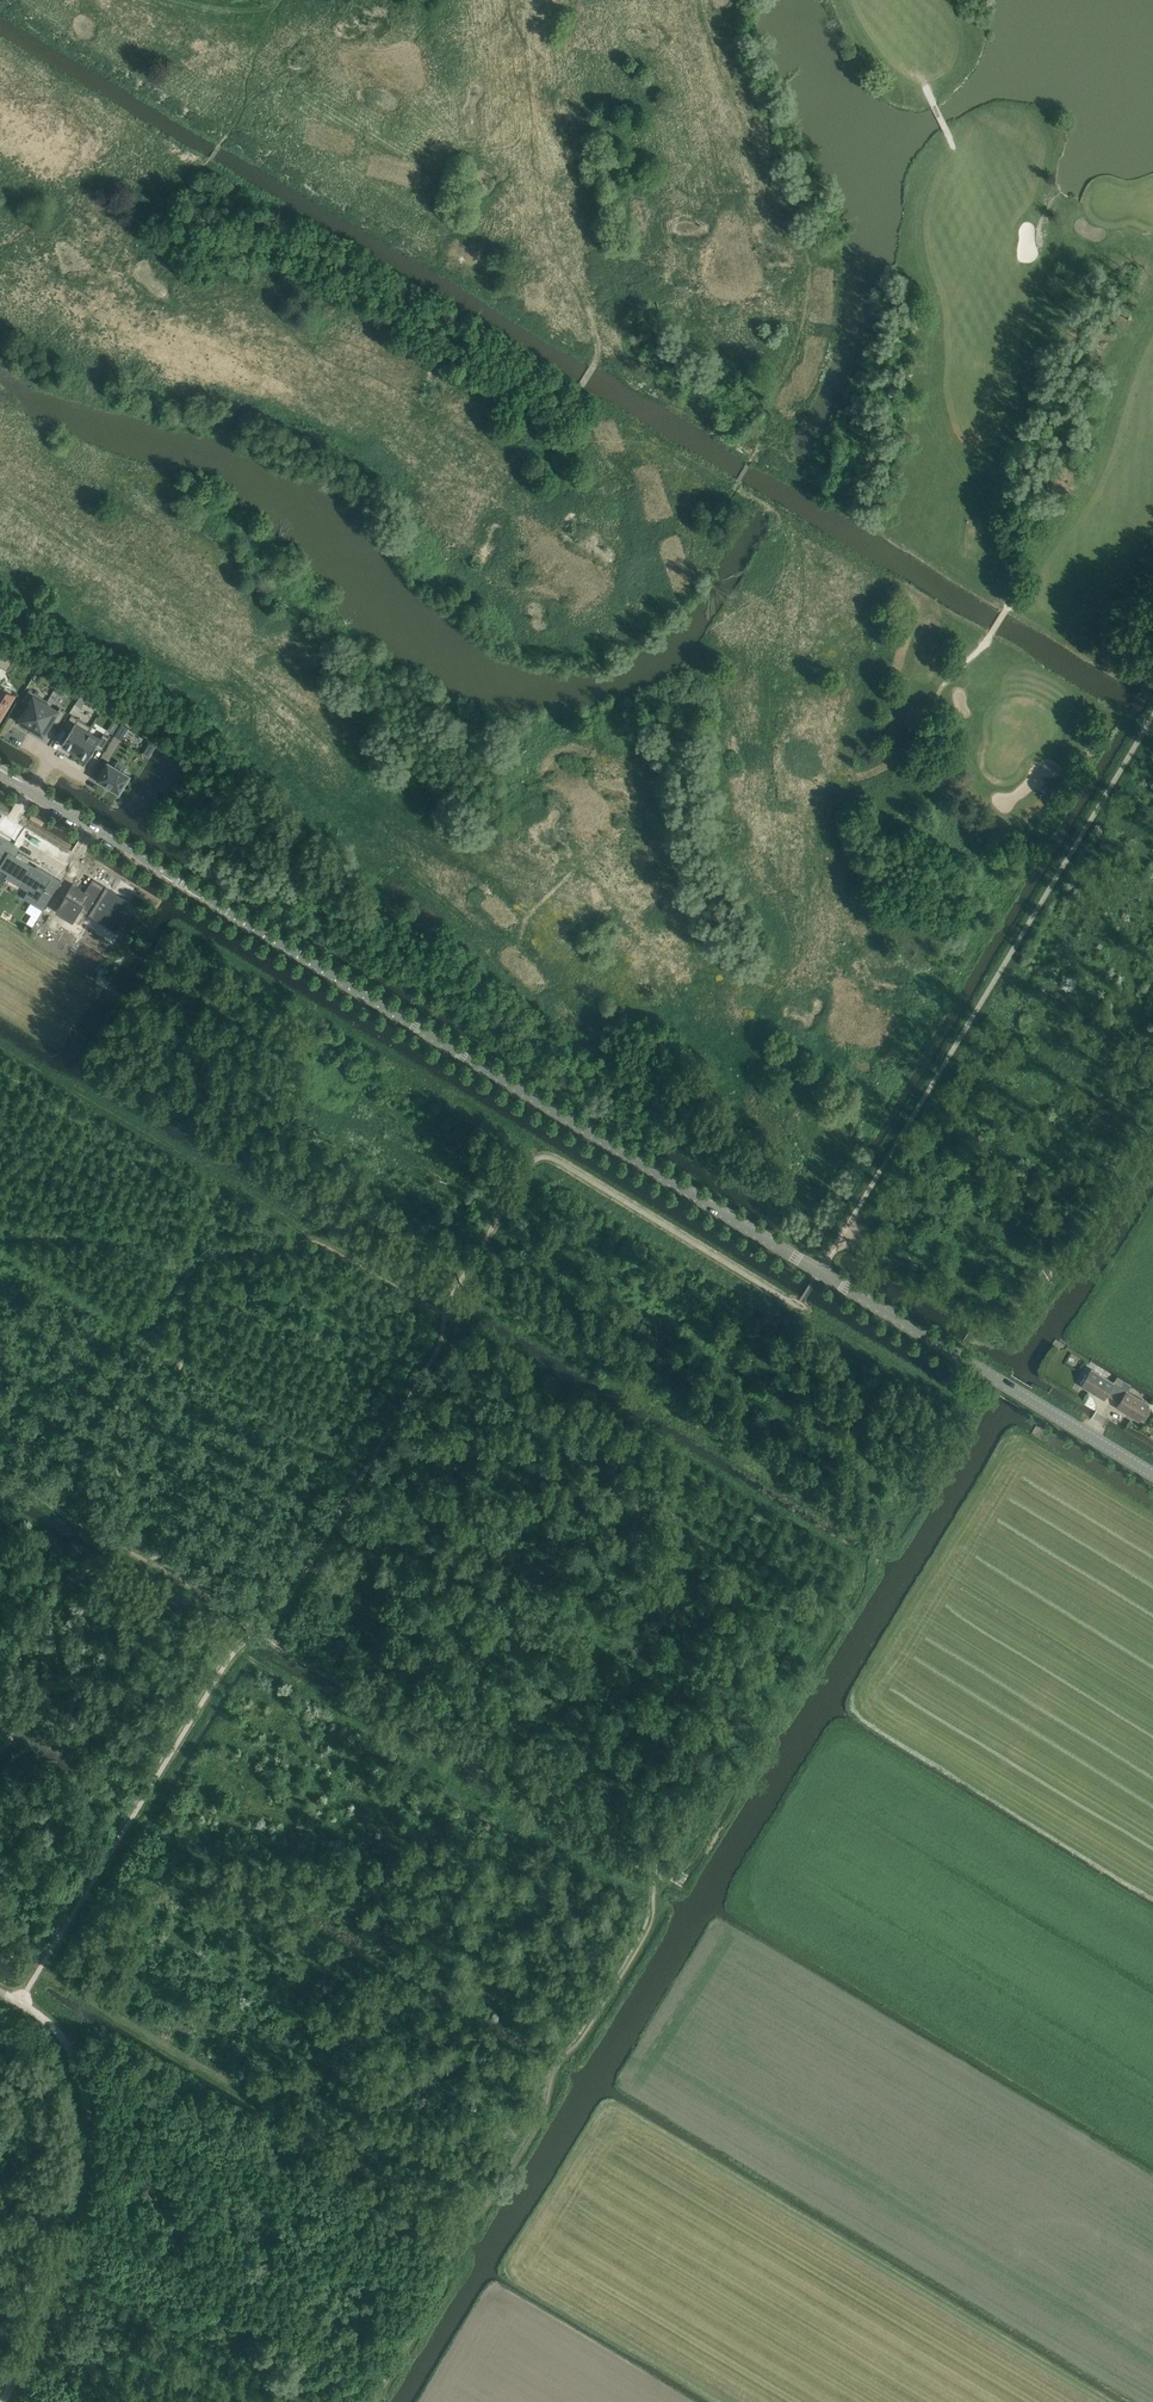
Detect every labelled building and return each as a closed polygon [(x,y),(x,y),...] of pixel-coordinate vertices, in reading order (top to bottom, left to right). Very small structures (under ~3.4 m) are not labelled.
[(0,654),(0,666),(1,667),(9,654),(2,650),(0,654)] [(1,667),(8,671),(15,658),(9,654),(1,667)] [(1,719),(15,695),(1,686),(0,688),(0,718),(1,719)] [(29,705),(20,721),(32,728),(47,703),(35,696),(36,693),(30,689),(23,702),(29,705)] [(32,728),(44,735),(53,720),(59,724),(67,712),(61,708),(59,711),(47,703),(32,728)] [(79,718),(73,715),(65,727),(71,731),(63,745),(75,753),(89,730),(76,723),(79,718)] [(115,736),(122,740),(129,728),(123,723),(115,736)] [(103,750),(111,738),(104,734),(102,738),(89,730),(75,753),(88,761),(97,746),(103,750)] [(109,763),(99,780),(120,793),(130,776),(109,763)] [(0,869),(22,882),(31,866),(16,856),(20,849),(14,845),(15,844),(14,844),(0,836),(0,869)] [(46,869),(42,874),(50,879),(53,874),(46,869)] [(116,920),(128,901),(93,879),(85,892),(73,885),(70,890),(69,889),(69,891),(57,911),(74,921),(86,902),(116,920)] [(136,894),(131,902),(146,912),(152,903),(136,894)] [(1113,1398),(1123,1381),(1117,1377),(1115,1381),(1114,1380),(1113,1382),(1091,1369),(1081,1386),(1104,1399),(1107,1395),(1113,1398)] [(1123,1381),(1113,1398),(1119,1402),(1116,1407),(1138,1420),(1149,1403),(1128,1390),(1129,1389),(1127,1388),(1130,1385),(1123,1381)]
